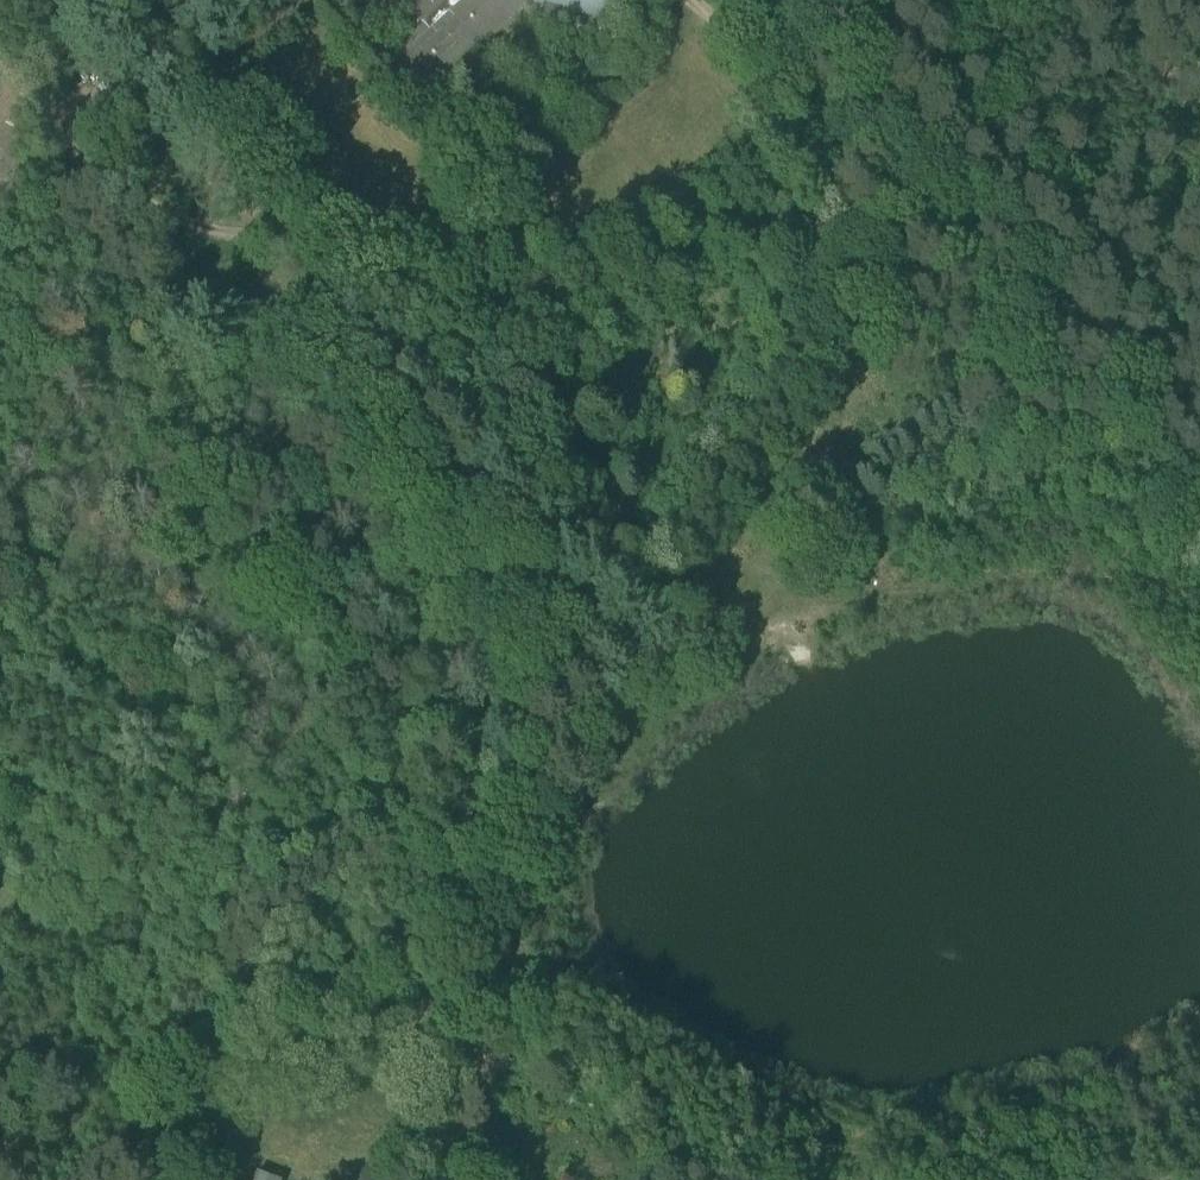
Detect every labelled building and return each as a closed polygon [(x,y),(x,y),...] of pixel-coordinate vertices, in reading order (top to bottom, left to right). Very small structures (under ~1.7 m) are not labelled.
[(402,2),(413,14),(377,47),(422,98),(530,0),(404,0),(402,2)] [(591,18),(614,25),(622,0),(537,0),(591,18)] [(464,1010),(462,1017),(464,1023),(471,1025),(477,1022),(479,1016),(476,1010),(470,1008),(464,1010)] [(259,1171),(255,1179),(277,1179),(259,1171)]
